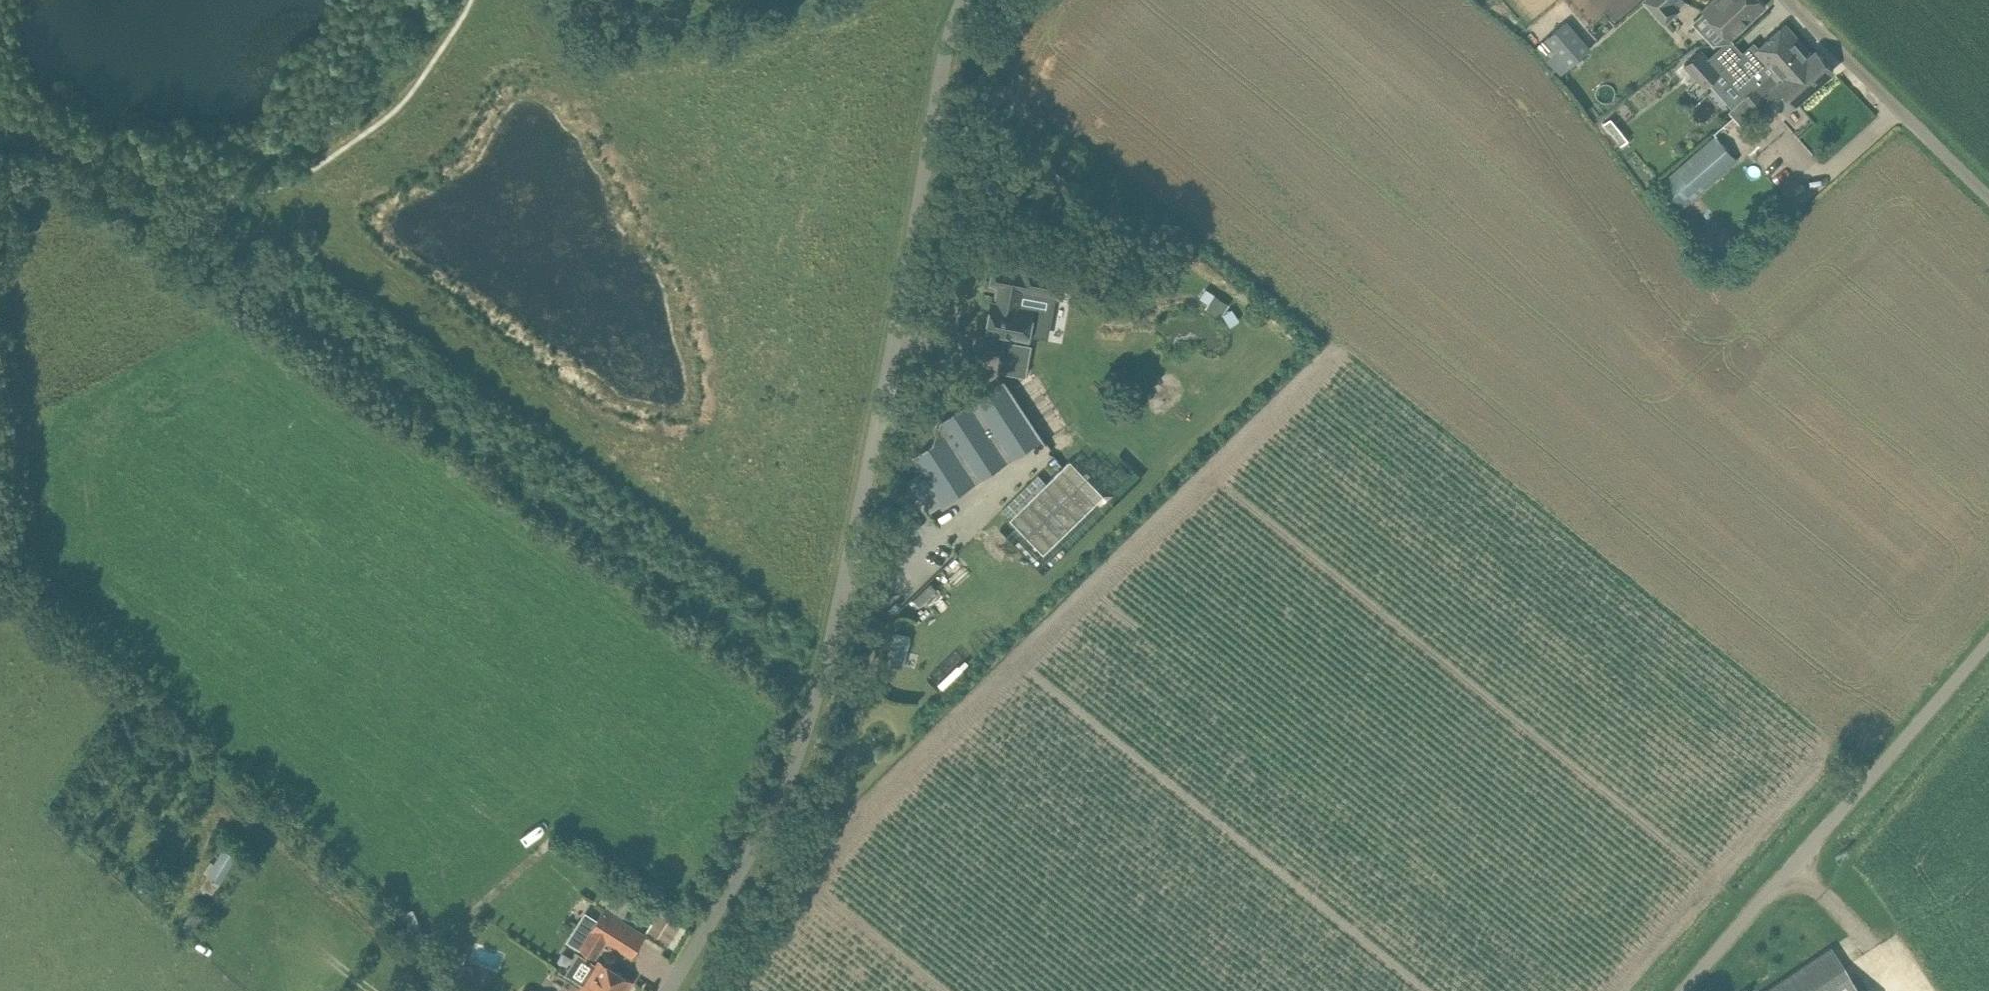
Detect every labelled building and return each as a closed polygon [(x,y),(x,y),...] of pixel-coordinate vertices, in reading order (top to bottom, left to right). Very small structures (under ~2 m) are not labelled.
[(1644,0),(1665,24),(1681,10),(1673,1),(1675,0),(1644,0)] [(1703,8),(1705,10),(1727,33),(1731,37),(1767,3),(1763,0),(1712,0),(1703,8)] [(1568,19),(1545,38),(1569,66),(1592,47),(1568,19)] [(1737,58),(1723,71),(1744,95),(1745,96),(1756,86),(1760,82),(1804,43),(1785,23),(1771,36),(1759,47),(1755,42),(1744,51),(1737,58)] [(1756,86),(1744,96),(1759,114),(1786,90),(1797,102),(1834,68),(1817,49),(1813,53),(1804,43),(1760,82),(1756,86)] [(1706,85),(1721,68),(1701,47),(1685,62),(1706,85)] [(1683,206),(1737,159),(1716,135),(1662,182),(1683,206)] [(992,301),(987,329),(1006,333),(1030,337),(1031,332),(1031,330),(1046,332),(1053,294),(1054,295),(1062,296),(1067,269),(1042,264),(1022,260),(1021,269),(994,264),(991,283),(1004,285),(1001,303),(992,301)] [(1113,407),(1104,436),(1112,438),(1119,439),(1125,439),(1128,439),(1133,439),(1138,438),(1142,438),(1146,437),(1149,436),(1155,434),(1160,432),(1165,429),(1170,426),(1176,422),(1182,417),(1259,342),(1180,279),(1173,288),(1168,296),(1165,305),(1163,311),(1161,318),(1159,325),(1159,332),(1159,340),(1159,346),(1160,351),(1161,356),(1161,360),(1163,365),(1163,367),(1163,371),(1163,373),(1162,378),(1162,381),(1161,384),(1159,387),(1158,390),(1155,395),(1150,399),(1146,402),(1141,405),(1135,408),(1128,409),(1120,409),(1116,408),(1113,407)] [(1043,437),(1016,396),(1006,379),(940,420),(948,433),(913,455),(922,470),(908,479),(929,512),(1011,459),(1043,437)] [(1072,458),(1010,517),(1044,554),(1107,494),(1072,458)] [(949,505),(937,513),(943,523),(955,515),(949,505)] [(896,634),(889,662),(904,666),(911,637),(896,634)] [(222,848),(214,862),(210,860),(203,872),(207,874),(207,875),(201,886),(212,893),(219,883),(220,883),(236,857),(222,848)] [(586,911),(568,939),(580,947),(596,957),(607,939),(633,955),(646,933),(622,918),(604,907),(597,918),(586,911)] [(647,930),(669,945),(682,924),(659,911),(647,930)] [(1846,967),(1832,945),(1763,990),(1862,990),(1846,967)] [(633,979),(600,958),(594,968),(576,957),(566,972),(584,984),(584,985),(594,990),(625,990),(633,979)]
